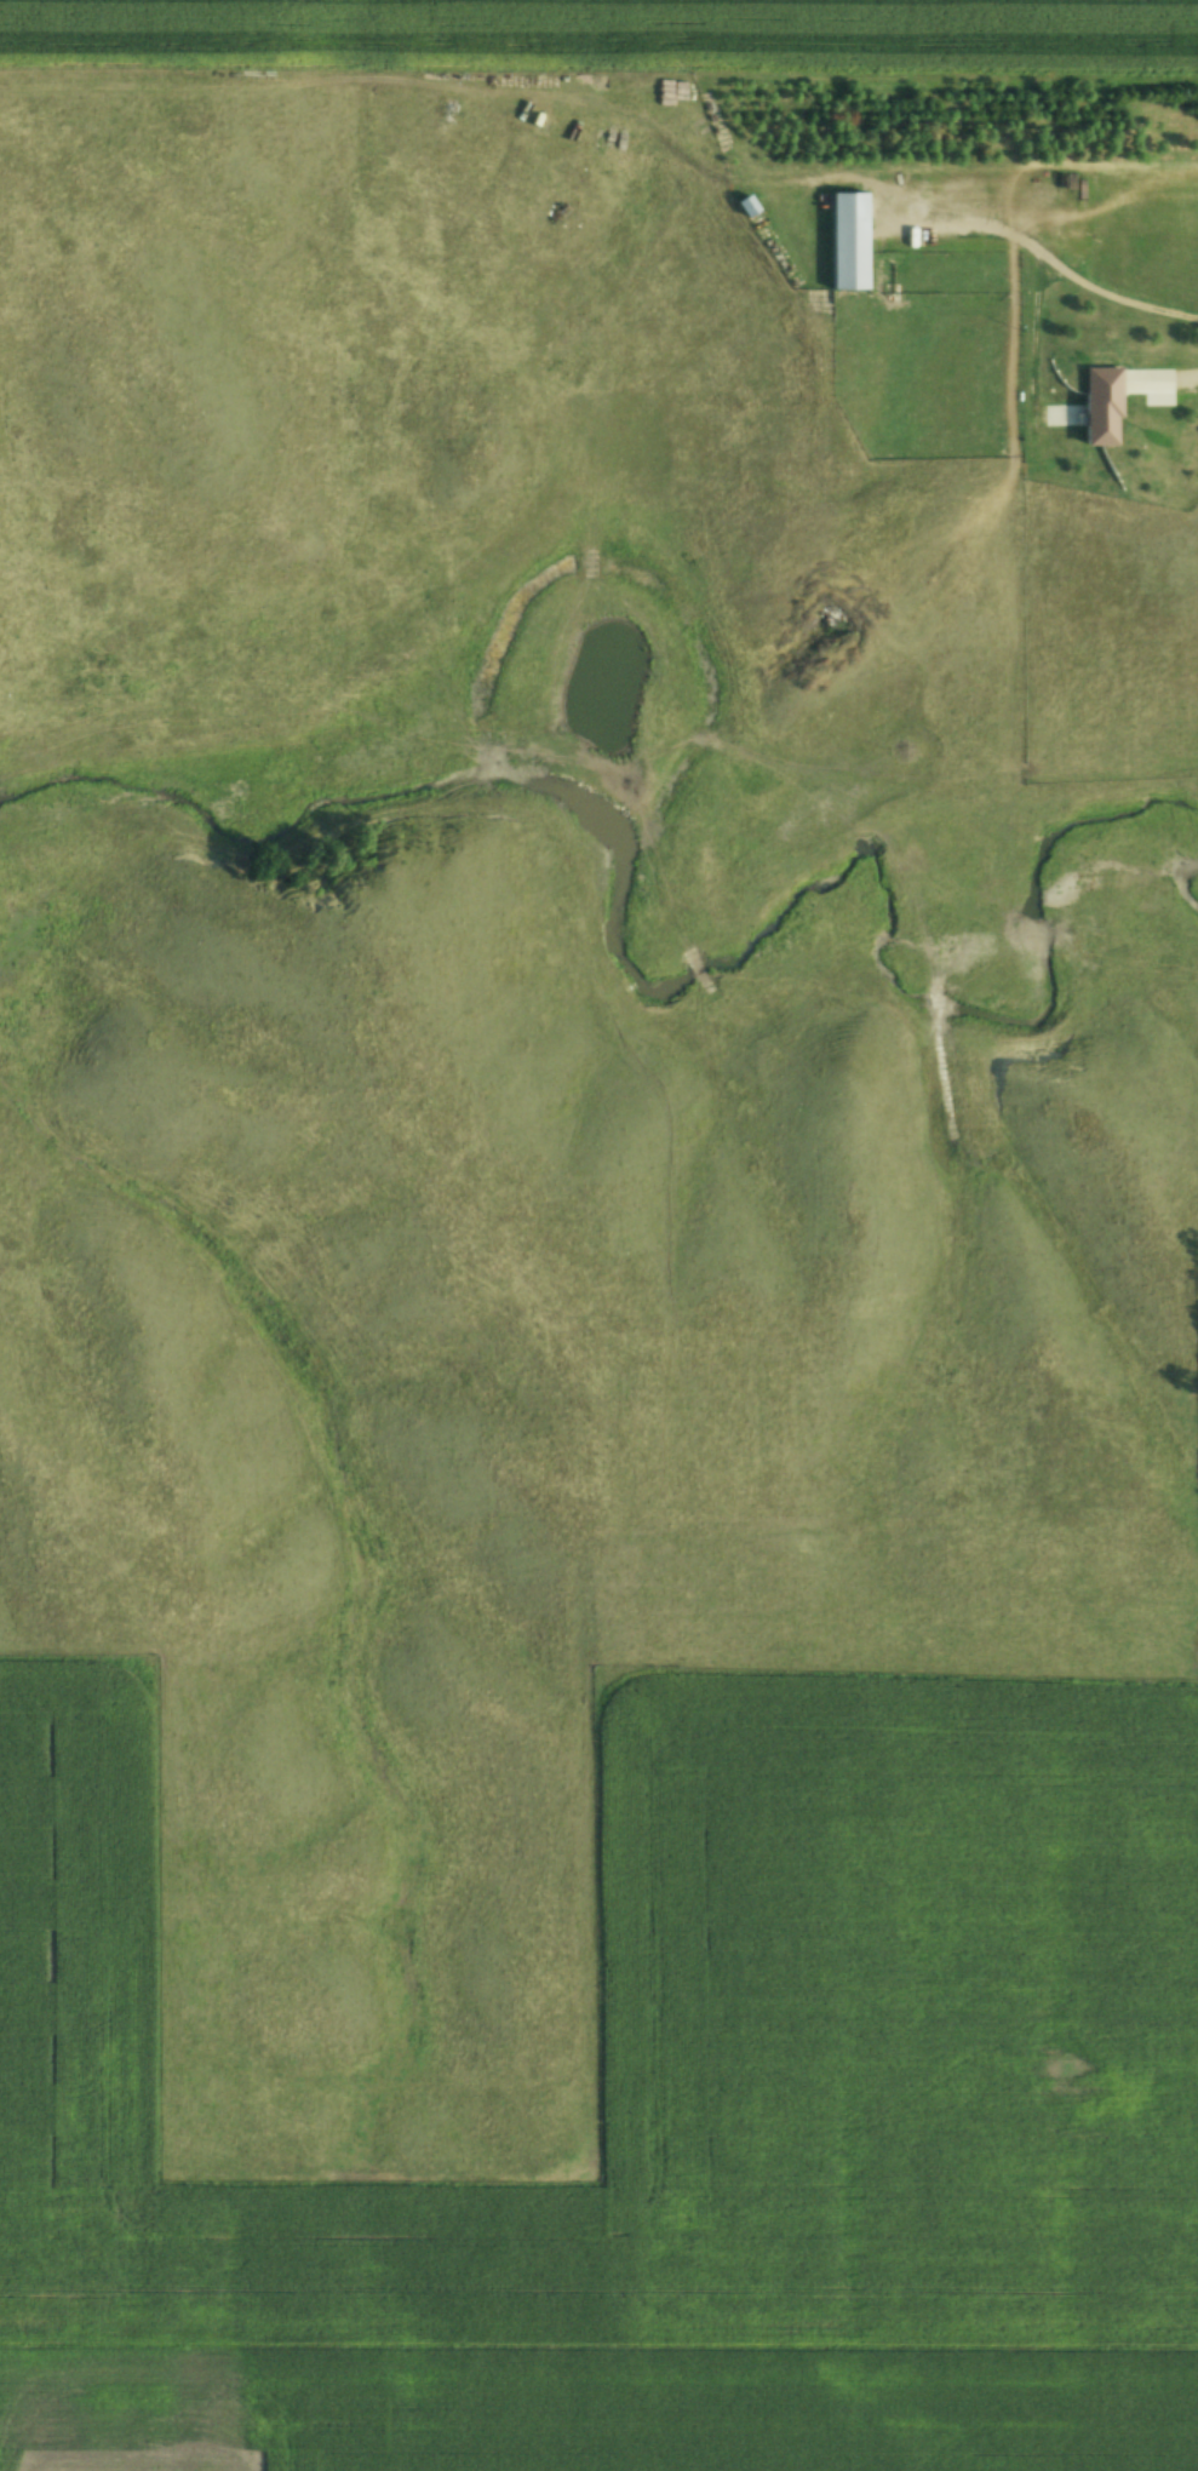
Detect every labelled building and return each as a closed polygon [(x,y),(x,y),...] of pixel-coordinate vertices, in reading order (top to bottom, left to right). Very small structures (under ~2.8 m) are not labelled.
[(832,291),(867,291),(868,194),(832,194),(832,291)] [(758,212),(749,197),(737,204),(747,219),(758,212)] [(1174,370),(1085,370),(1085,447),(1118,447),(1118,396),(1144,396),(1144,408),(1174,408),(1174,370)]
